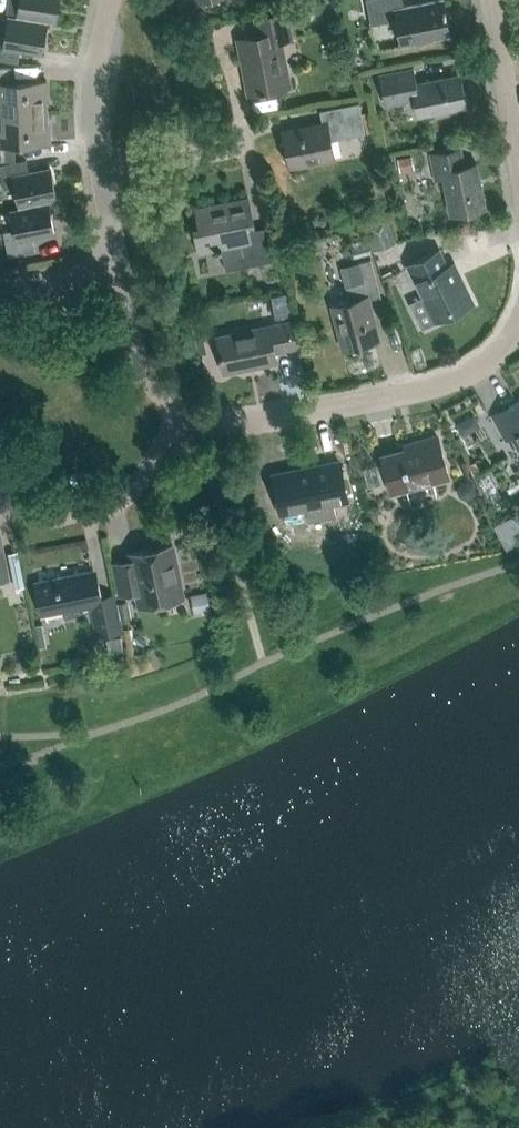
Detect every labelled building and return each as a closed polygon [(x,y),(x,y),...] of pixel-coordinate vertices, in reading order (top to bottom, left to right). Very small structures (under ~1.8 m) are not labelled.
[(47,18),(56,19),(59,0),(9,0),(7,10),(7,11),(18,13),(17,19),(31,22),(33,16),(47,18)] [(372,26),(398,21),(403,46),(452,36),(445,0),(444,0),(405,8),(403,0),(367,0),(372,26)] [(281,50),(285,49),(283,39),(293,38),(287,12),(254,18),(257,37),(236,41),(240,57),(243,57),(250,93),(288,85),(281,50)] [(42,52),(47,18),(33,16),(31,22),(8,18),(5,36),(0,35),(0,59),(18,62),(20,48),(42,52)] [(47,100),(47,81),(12,82),(11,66),(0,66),(0,97),(3,97),(4,113),(45,112),(45,100),(47,100)] [(458,75),(418,83),(414,68),(381,74),(387,107),(418,101),(421,115),(464,106),(458,75)] [(330,140),(365,133),(359,103),(320,110),(323,124),(284,131),(291,166),(334,158),(330,140)] [(48,123),(46,123),(45,112),(4,113),(4,130),(0,130),(0,160),(15,160),(15,143),(49,142),(48,123)] [(475,163),(463,166),(460,149),(432,154),(437,179),(445,178),(452,214),(484,207),(475,163)] [(414,168),(412,155),(397,158),(400,171),(414,168)] [(48,198),(56,196),(51,169),(29,173),(26,160),(0,165),(0,167),(4,189),(15,186),(19,210),(34,207),(33,201),(48,198)] [(274,260),(267,227),(254,229),(248,197),(196,207),(199,225),(194,226),(199,252),(215,249),(215,251),(222,249),(226,270),(274,260)] [(32,236),(54,232),(48,198),(33,201),(34,207),(19,210),(11,212),(14,229),(4,231),(8,255),(35,249),(32,236)] [(386,216),(364,224),(373,250),(395,243),(386,216)] [(372,253),(369,242),(351,247),(354,258),(372,253)] [(473,302),(453,262),(448,265),(440,249),(407,265),(422,295),(424,294),(436,320),(473,302)] [(368,300),(381,297),(371,259),(357,263),(363,282),(346,287),(350,301),(333,305),(344,348),(378,339),(368,300)] [(224,372),(277,361),(275,351),(297,347),(291,321),(252,329),(252,330),(218,337),(224,372)] [(486,420),(486,421),(494,416),(506,439),(499,443),(499,445),(515,436),(518,444),(518,401),(486,420)] [(475,414),(456,423),(463,436),(481,427),(475,414)] [(449,477),(438,436),(416,442),(417,446),(382,455),(392,492),(449,477)] [(331,503),(347,500),(339,461),(318,466),(318,468),(300,471),(300,470),(274,475),(281,512),(315,505),(315,504),(331,501),(331,503)] [(474,484),(468,480),(460,482),(457,489),(459,496),(466,500),(473,497),(476,491),(474,484)] [(140,607),(184,599),(173,545),(129,554),(130,560),(115,564),(121,594),(137,591),(140,607)] [(38,579),(46,616),(63,613),(64,620),(83,616),(83,613),(92,611),(97,636),(123,631),(115,593),(102,596),(96,567),(38,579)] [(24,586),(20,569),(11,571),(15,588),(24,586)] [(211,610),(207,592),(191,595),(195,613),(211,610)] [(132,617),(129,600),(118,602),(121,619),(132,617)]
